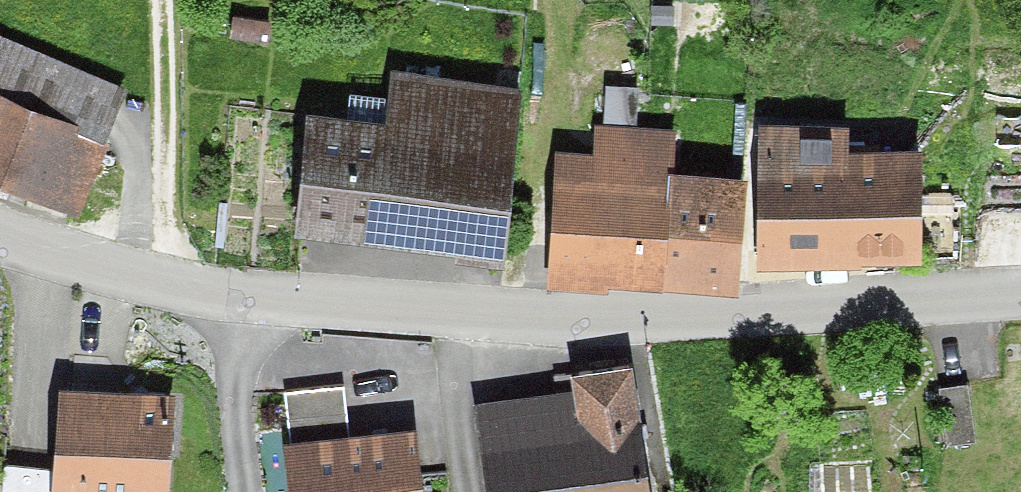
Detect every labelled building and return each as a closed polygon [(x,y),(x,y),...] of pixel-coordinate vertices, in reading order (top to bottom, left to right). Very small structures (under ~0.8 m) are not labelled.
[(0,74),(0,177),(84,215),(123,129),(0,74)] [(379,125),(304,114),(286,239),(502,269),(526,98),(386,79),(379,125)] [(921,137),(761,136),(760,269),(920,270),(921,137)] [(746,168),(553,156),(544,291),(738,303),(746,168)] [(70,385),(68,491),(187,491),(190,388),(70,385)] [(497,414),(505,491),(665,491),(655,397),(497,414)] [(291,435),(294,491),(429,491),(424,426),(291,435)]
